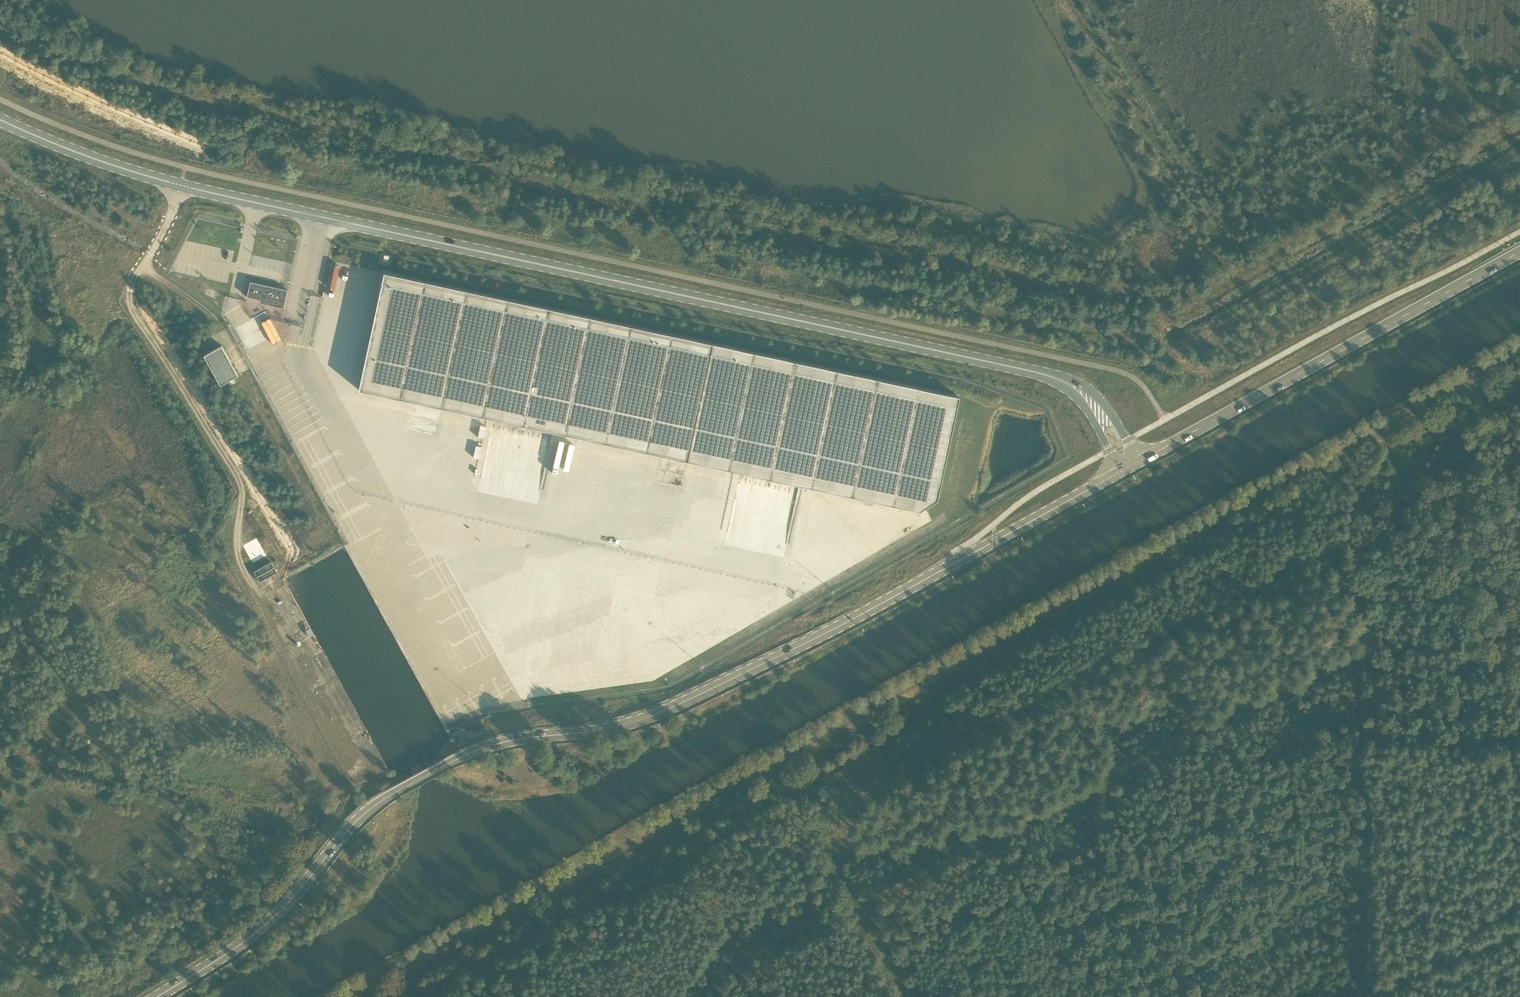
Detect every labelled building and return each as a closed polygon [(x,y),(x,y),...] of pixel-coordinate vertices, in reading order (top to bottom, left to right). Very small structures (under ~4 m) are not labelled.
[(332,261),(331,267),(343,270),(344,263),(332,261)] [(384,273),(359,390),(919,510),(937,499),(954,423),(959,396),(856,374),(384,273)] [(250,282),(247,297),(260,300),(266,301),(266,304),(284,308),(288,290),(250,282)] [(346,323),(359,324),(362,286),(324,283),(322,321),(331,322),(331,327),(340,328),(341,324),(346,325),(346,323)] [(238,375),(222,345),(204,355),(220,384),(238,375)] [(647,453),(646,464),(655,465),(656,454),(647,453)] [(271,562),(254,571),(259,582),(276,572),(271,562)] [(502,696),(512,692),(510,687),(500,691),(502,696)]
